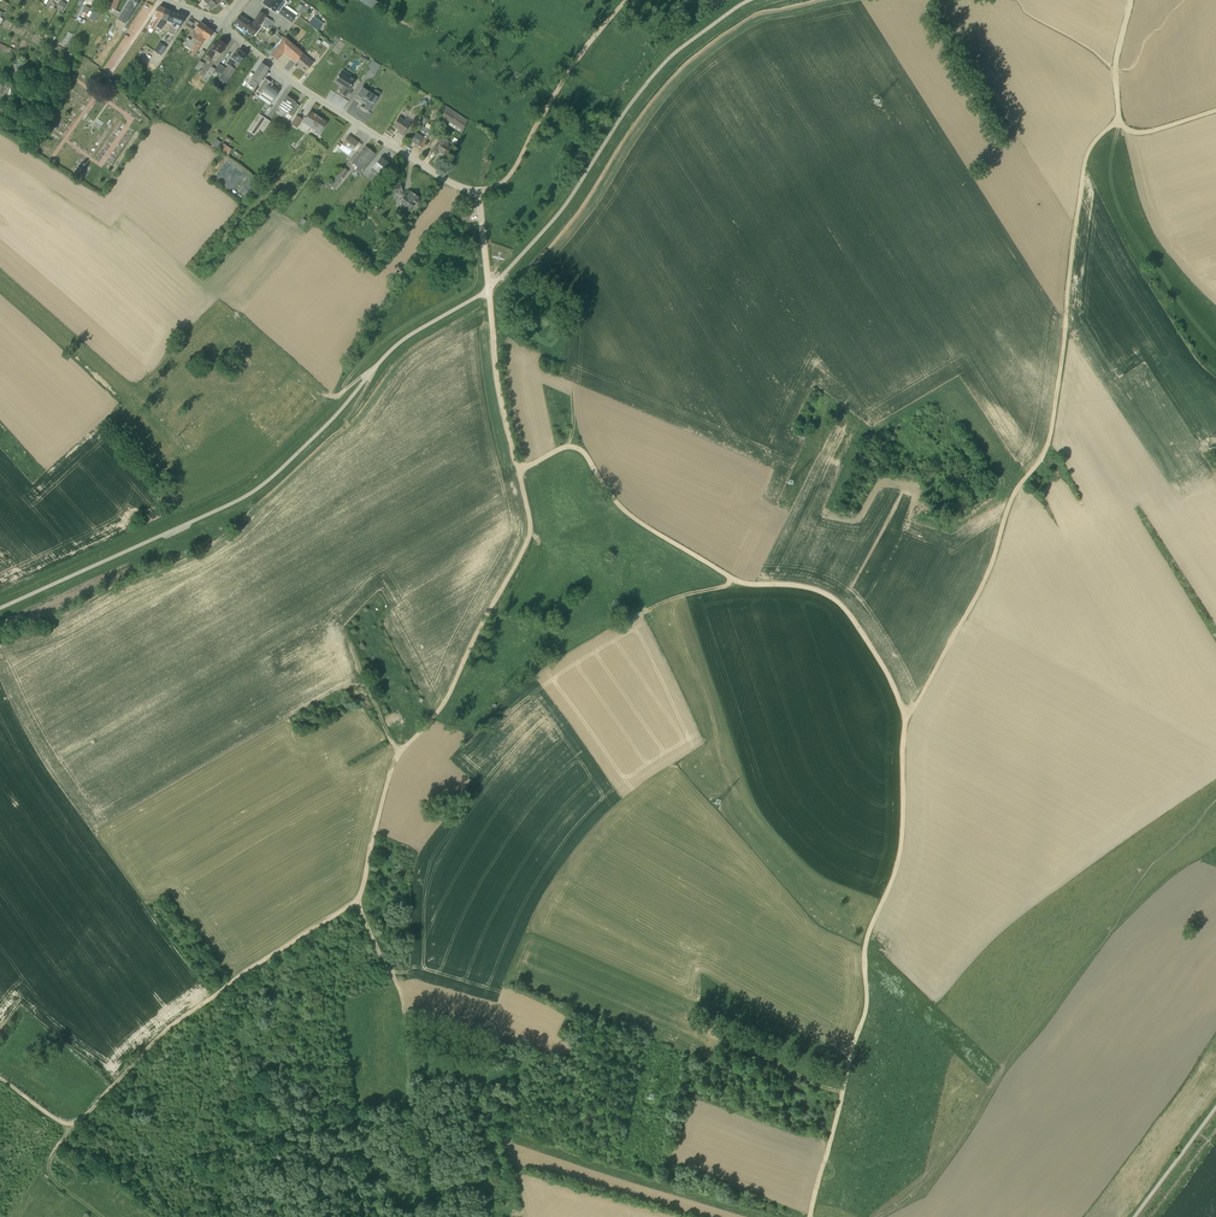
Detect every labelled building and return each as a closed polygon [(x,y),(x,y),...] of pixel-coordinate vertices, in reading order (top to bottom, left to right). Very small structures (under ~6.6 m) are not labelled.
[(115,10),(119,0),(110,0),(108,7),(115,10)] [(140,0),(127,0),(116,19),(125,24),(135,8),(140,0)] [(199,5),(203,9),(204,7),(209,12),(215,5),(216,5),(221,0),(203,0),(199,5)] [(262,3),(275,12),(291,23),(294,18),(296,19),(297,17),(296,16),(298,13),(286,6),(286,7),(284,6),(287,2),(285,0),(265,0),(262,3)] [(361,1),(361,2),(376,10),(380,3),(374,0),(359,0),(361,1)] [(66,4),(61,1),(57,10),(61,12),(66,4)] [(89,9),(85,6),(82,11),(83,12),(81,15),(84,17),(89,9)] [(161,19),(165,9),(159,7),(158,7),(155,16),(157,18),(150,28),(154,30),(156,27),(161,19)] [(156,27),(161,30),(165,24),(163,23),(165,20),(172,23),(176,13),(165,9),(161,19),(156,27)] [(99,14),(94,11),(89,19),(94,22),(99,14)] [(253,35),(266,16),(260,11),(252,23),(239,15),(234,23),(253,35)] [(172,23),(167,32),(175,34),(180,26),(181,26),(185,17),(184,17),(176,13),(172,23)] [(318,30),(324,23),(315,15),(309,22),(318,30)] [(267,27),(271,21),(265,17),(261,23),(267,27)] [(191,50),(206,27),(199,23),(194,30),(196,32),(196,33),(195,33),(192,38),(191,40),(188,38),(183,45),(191,50)] [(207,40),(213,31),(206,27),(191,50),(196,53),(204,39),(207,40)] [(295,63),(303,53),(285,37),(270,55),(277,61),(283,53),(295,63)] [(206,55),(211,59),(212,58),(215,60),(219,54),(220,54),(227,45),(219,39),(215,44),(213,43),(206,55)] [(11,49),(0,43),(0,50),(8,54),(11,49)] [(226,84),(246,55),(238,49),(235,53),(234,52),(226,64),(228,65),(225,68),(219,64),(215,69),(212,73),(217,76),(219,73),(221,75),(218,79),(226,84)] [(314,62),(303,53),(295,63),(306,72),(314,62)] [(362,54),(360,58),(368,62),(370,58),(362,54)] [(375,73),(381,64),(374,60),(368,69),(375,73)] [(200,61),(194,68),(199,71),(204,63),(200,61)] [(258,83),(268,68),(261,63),(251,78),(251,79),(248,83),(255,88),(258,83)] [(212,73),(215,69),(211,66),(202,80),(206,83),(212,73)] [(350,77),(349,79),(340,73),(335,81),(343,87),(342,89),(342,88),(339,93),(345,97),(349,90),(349,89),(355,80),(350,77)] [(271,82),(264,78),(255,91),(260,94),(258,98),(270,105),(274,98),(275,98),(280,90),(270,83),(271,82)] [(362,87),(355,97),(366,104),(363,108),(368,111),(380,93),(375,90),(372,94),(362,87)] [(285,117),(289,120),(291,116),(292,117),(299,106),(295,103),(296,102),(286,95),(278,107),(287,114),(285,117)] [(439,119),(461,133),(466,120),(445,106),(439,119)] [(327,122),(310,111),(302,122),(315,130),(314,132),(318,135),(327,122)] [(266,119),(258,114),(247,131),(254,135),(266,119)] [(302,119),(296,115),(290,124),(297,128),(302,119)] [(427,118),(421,115),(420,117),(420,116),(417,121),(420,122),(419,124),(423,126),(427,120),(426,119),(427,118)] [(403,120),(398,117),(392,126),(399,131),(398,133),(402,135),(411,121),(405,117),(403,120)] [(270,121),(266,119),(258,129),(263,132),(270,121)] [(431,131),(433,127),(427,123),(424,127),(422,126),(418,134),(416,133),(415,133),(410,142),(417,146),(418,145),(422,148),(431,132),(431,131)] [(339,148),(349,155),(358,142),(348,135),(341,144),(342,145),(339,148)] [(446,139),(441,136),(432,150),(437,154),(439,152),(445,156),(451,147),(447,144),(448,144),(447,143),(449,141),(446,139)] [(214,144),(229,154),(232,148),(217,139),(214,144)] [(353,168),(359,172),(361,170),(374,154),(365,147),(351,162),(355,165),(353,168)] [(370,170),(378,176),(388,163),(385,161),(386,161),(381,157),(370,170)] [(340,186),(351,173),(344,167),(329,185),(331,187),(330,188),(332,190),(333,189),(336,191),(337,190),(338,191),(341,187),(340,186)] [(414,204),(416,206),(419,201),(416,199),(418,197),(410,191),(407,195),(402,192),(400,184),(390,186),(393,195),(398,193),(403,197),(399,202),(405,206),(404,208),(409,211),(414,204)] [(370,197),(364,193),(353,207),(359,212),(370,197)]
